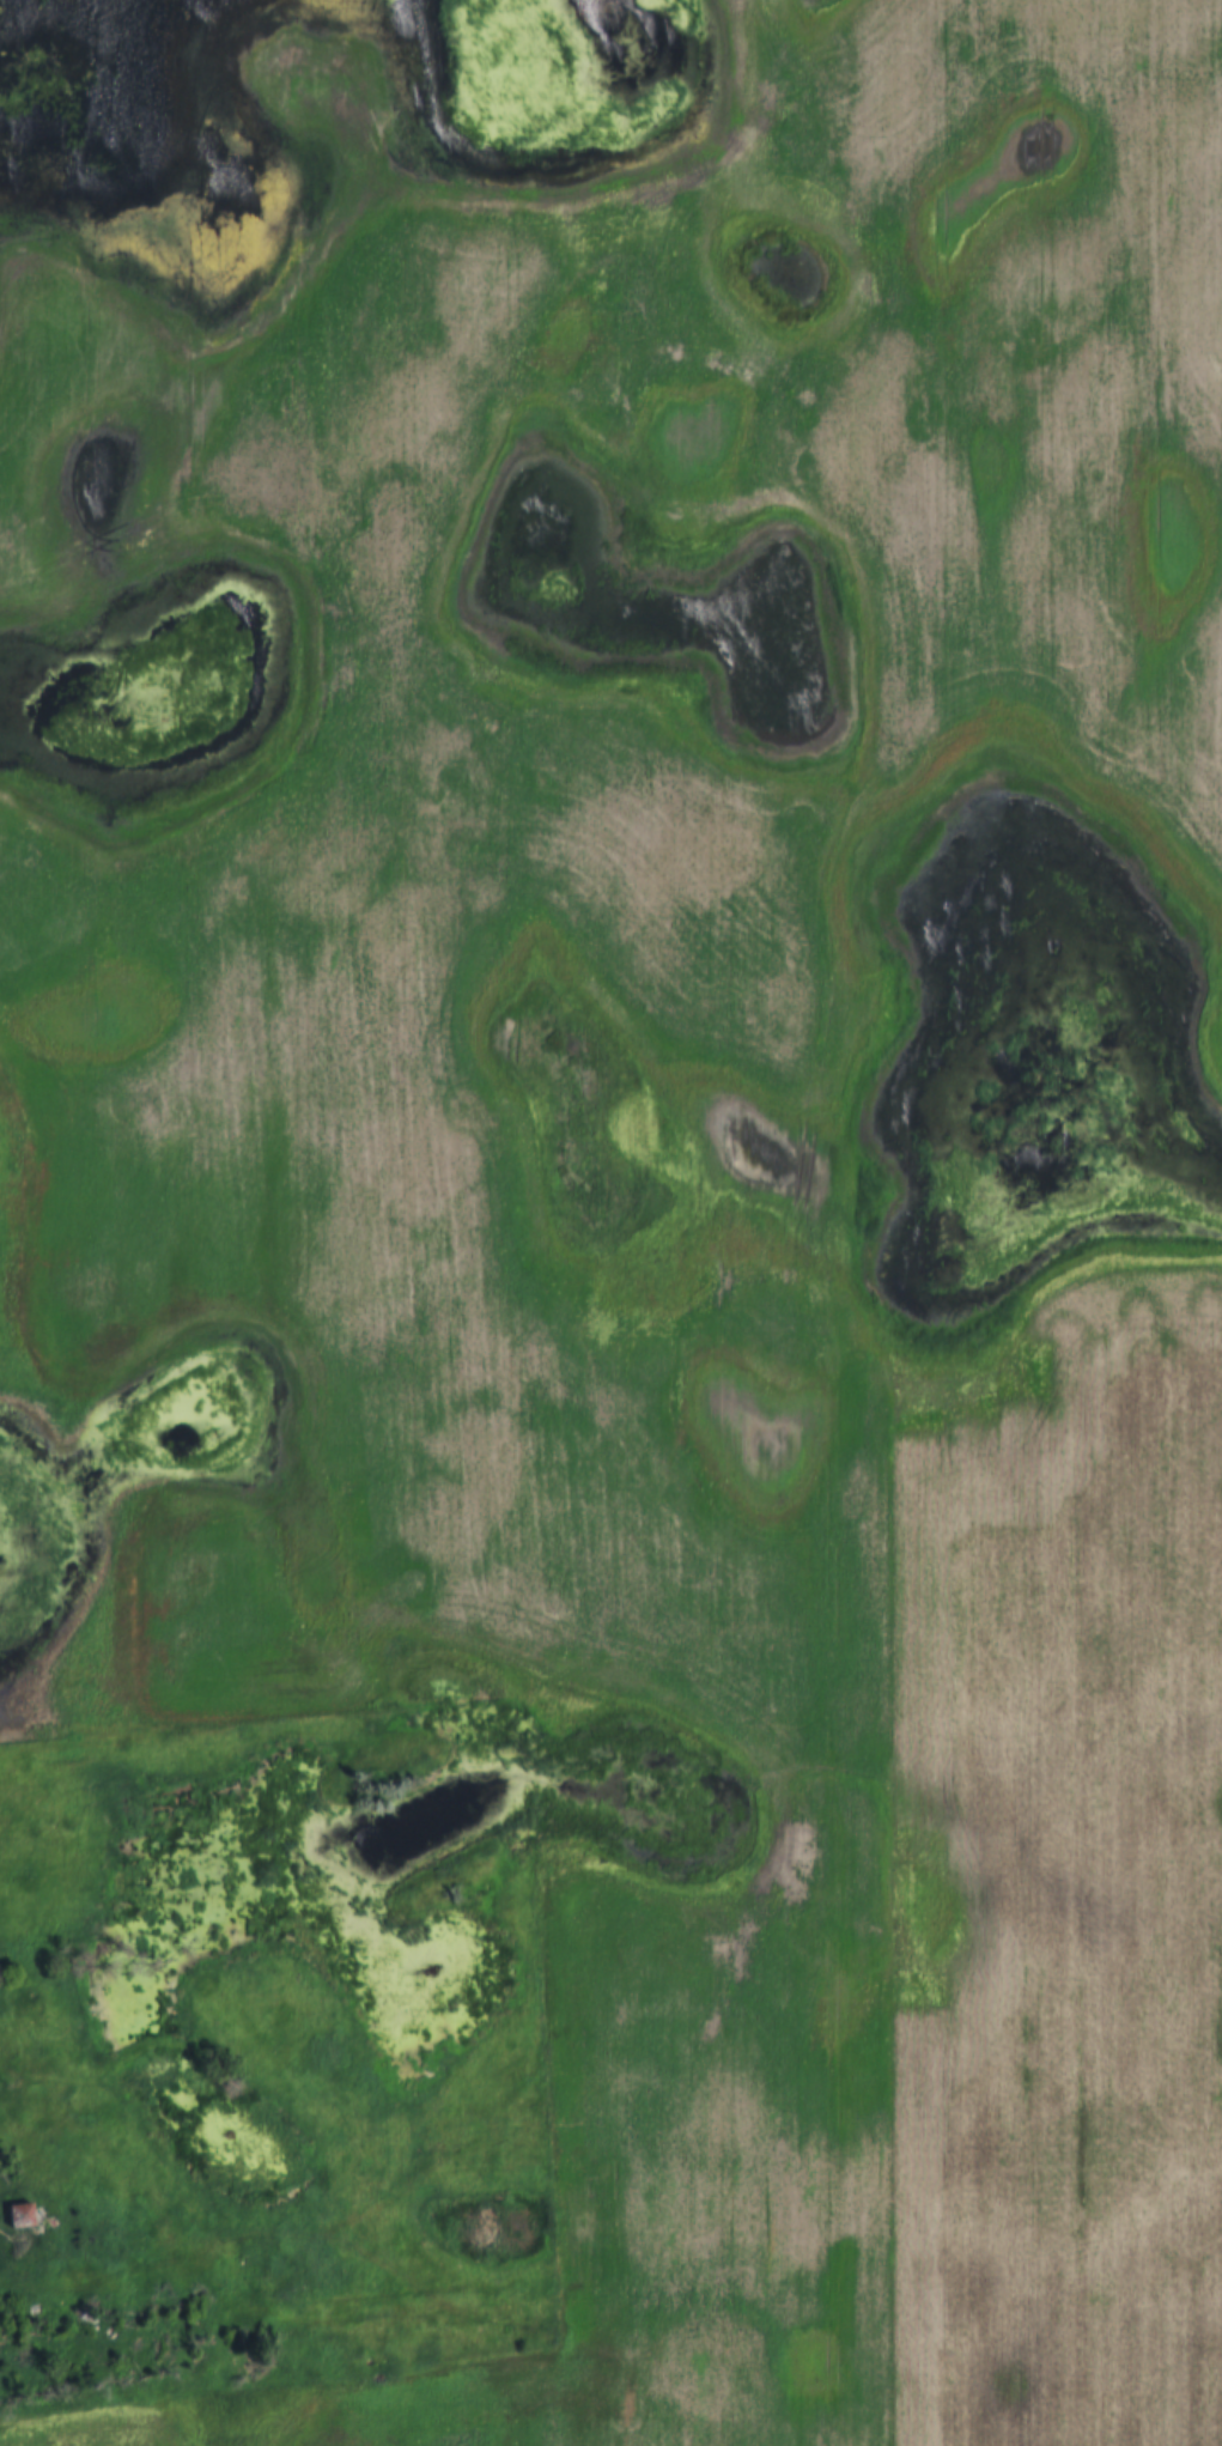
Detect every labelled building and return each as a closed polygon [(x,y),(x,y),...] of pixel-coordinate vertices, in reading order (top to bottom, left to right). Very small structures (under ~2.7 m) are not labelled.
[(6,2207),(6,2229),(40,2229),(40,2214),(26,2214),(26,2207),(6,2207)]
